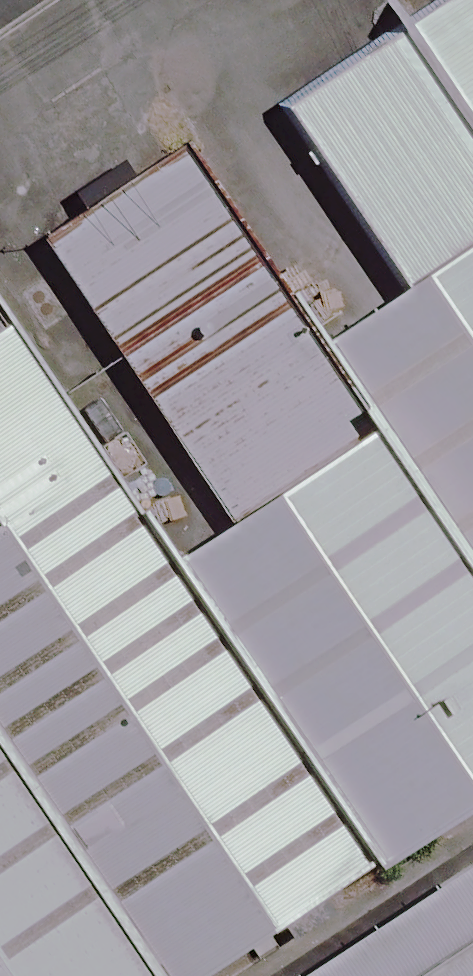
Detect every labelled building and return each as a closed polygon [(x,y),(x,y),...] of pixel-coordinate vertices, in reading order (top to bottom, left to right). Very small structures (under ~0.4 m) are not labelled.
[(352,30),(472,210),(472,0),(397,0),(352,30)] [(142,162),(11,244),(185,518),(315,436),(266,358),(142,162)] [(266,358),(472,666),(472,220),(266,358)] [(318,878),(112,571),(0,405),(0,813),(110,975),(171,975),(318,878)] [(315,436),(112,571),(318,878),(472,775),(472,670),(315,436)] [(0,813),(0,975),(110,975),(0,813)] [(309,975),(472,975),(472,870),(309,975)]
